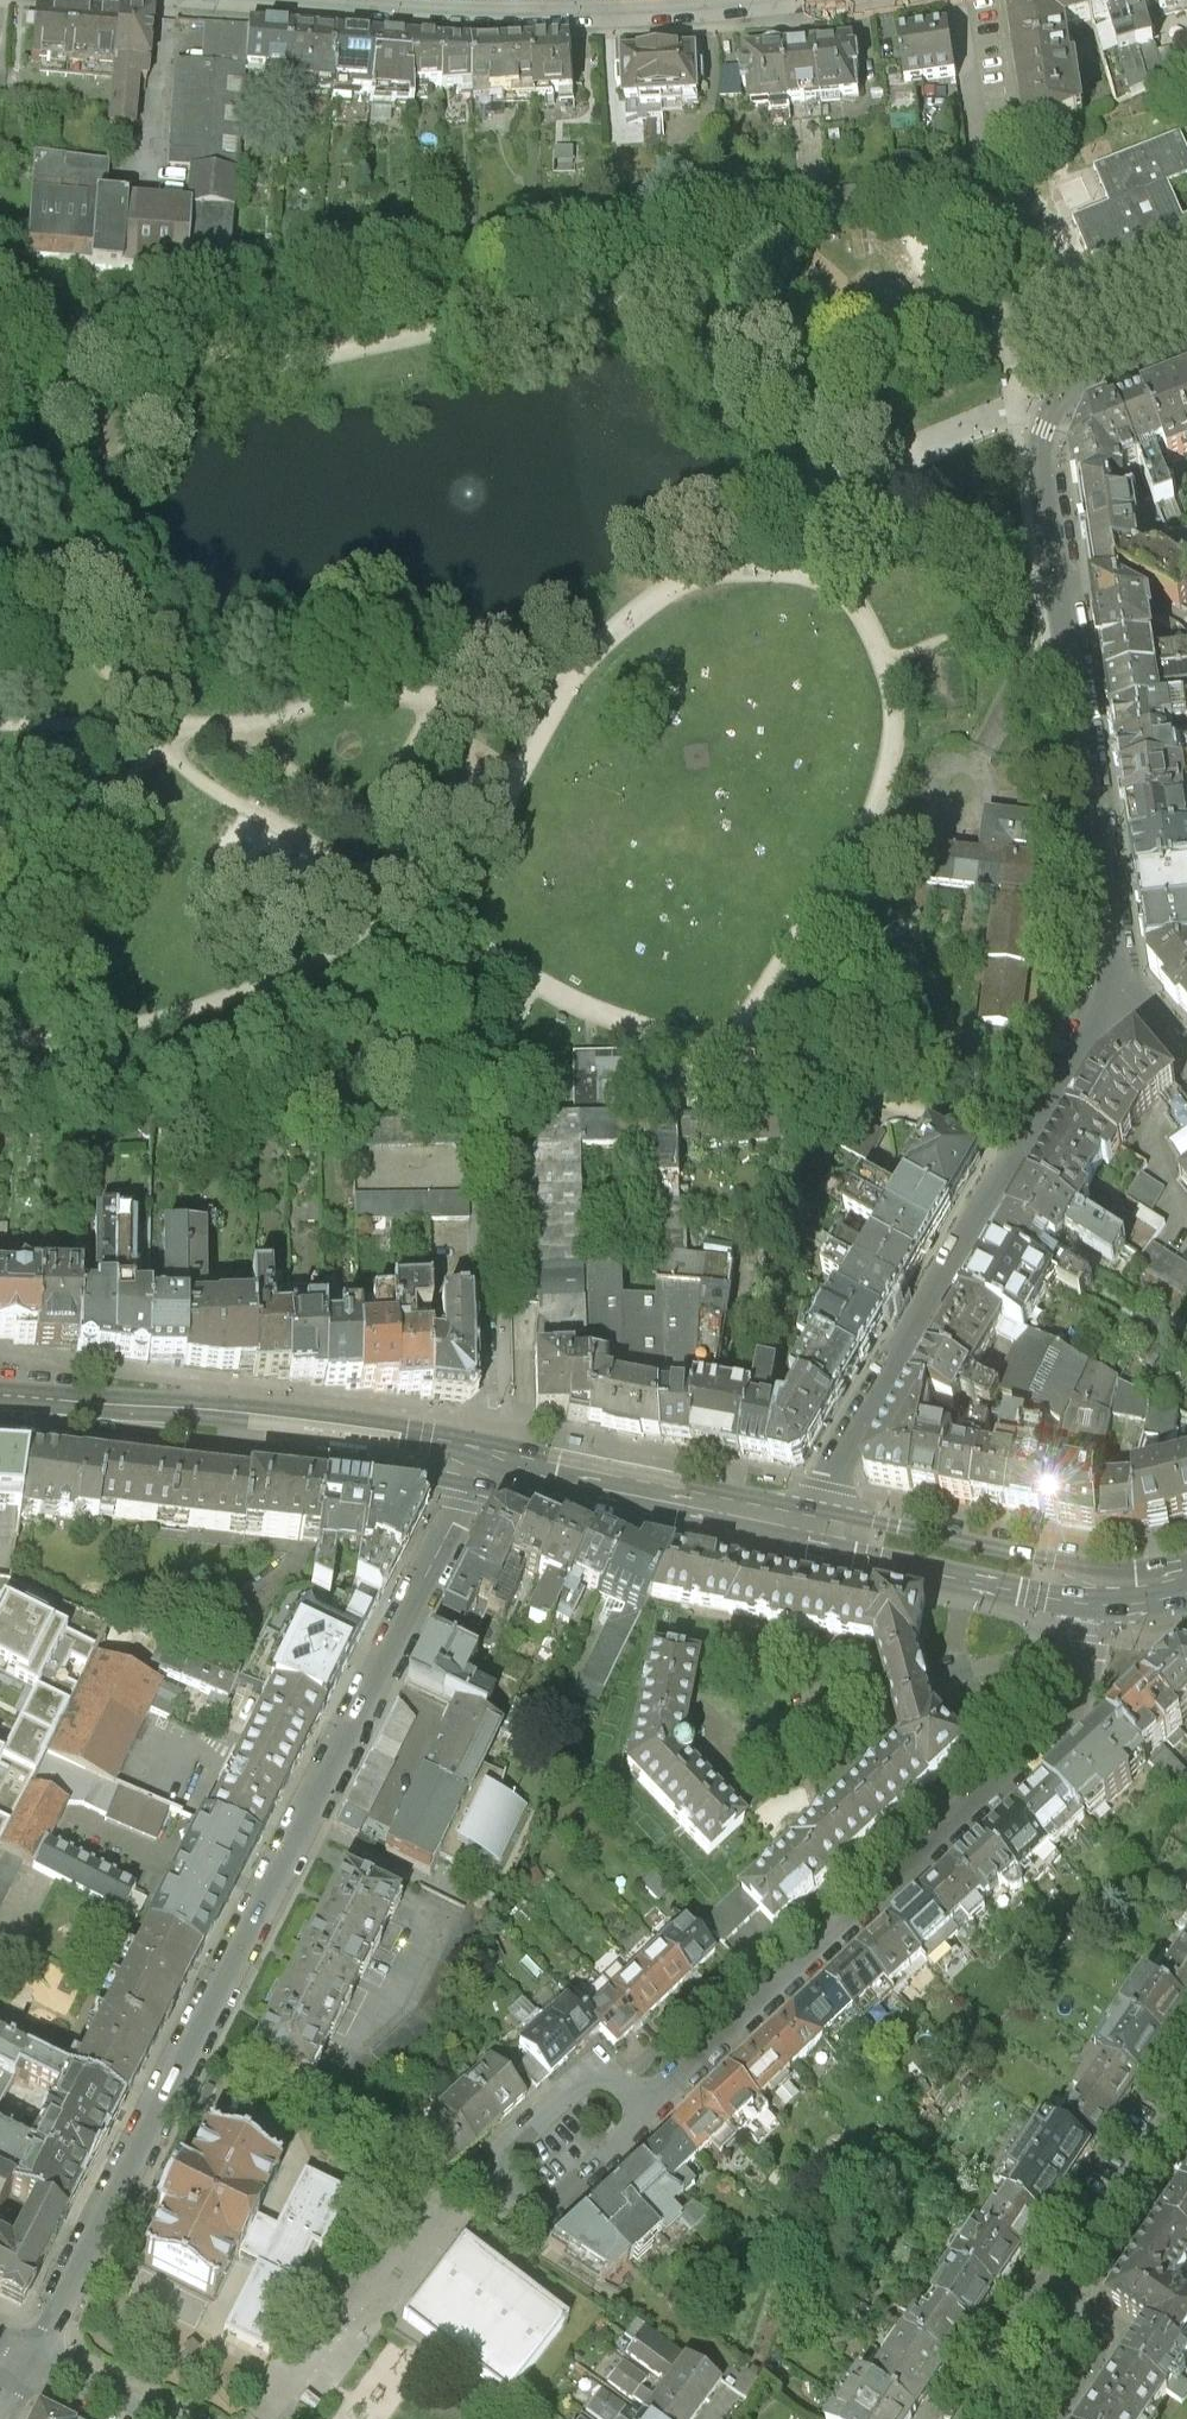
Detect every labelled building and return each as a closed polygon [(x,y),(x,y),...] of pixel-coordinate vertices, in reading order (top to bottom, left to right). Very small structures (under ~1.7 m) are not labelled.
[(1064,28),(1093,21),(1093,20),(1087,0),(1006,0),(1012,38),(1064,28)] [(1093,20),(1113,14),(1114,19),(1111,20),(1110,22),(1130,91),(1147,83),(1122,0),(1087,0),(1093,20)] [(1157,0),(1122,0),(1147,83),(1163,74),(1143,12),(1142,11),(1140,6),(1154,2),(1155,6),(1159,5),(1157,0)] [(55,60),(58,7),(31,5),(30,27),(28,59),(55,60)] [(82,62),(85,8),(70,8),(58,7),(55,60),(82,62)] [(85,8),(82,62),(109,64),(109,61),(112,10),(95,9),(85,8)] [(109,61),(146,63),(147,40),(149,12),(112,10),(109,61)] [(899,28),(907,80),(957,73),(950,21),(899,28)] [(291,30),(247,27),(247,33),(243,75),(243,80),(287,84),(291,33),(291,30)] [(1064,28),(1012,38),(1017,75),(1027,143),(1082,117),(1075,68),(1070,68),(1064,28)] [(205,32),(202,72),(243,75),(247,33),(205,32)] [(330,94),(335,36),(291,33),(287,84),(286,97),(329,101),(330,94)] [(816,38),(821,97),(858,94),(856,66),(861,66),(859,43),(854,43),(853,35),(816,38)] [(373,39),(335,36),(330,94),(368,97),(373,39)] [(785,41),(790,100),(821,97),(816,38),(785,41)] [(409,89),(407,42),(373,39),(368,97),(368,105),(410,106),(409,89)] [(572,41),(534,43),(537,99),(560,98),(560,103),(576,102),(572,41)] [(749,76),(751,103),(790,100),(785,41),(744,44),(745,56),(740,57),(742,77),(749,76)] [(439,87),(436,44),(407,42),(409,89),(439,87)] [(534,43),(502,44),(503,96),(517,96),(518,100),(537,99),(534,43)] [(469,98),(468,45),(436,44),(439,87),(439,93),(450,92),(450,100),(469,98)] [(503,96),(502,44),(468,45),(469,98),(469,105),(487,104),(487,96),(503,96)] [(661,49),(664,114),(700,113),(699,77),(698,47),(661,49)] [(664,114),(661,49),(622,50),(623,81),(624,99),(626,99),(627,124),(647,123),(646,117),(664,117),(664,114)] [(109,61),(109,64),(105,130),(132,131),(135,80),(145,80),(146,63),(109,61)] [(202,72),(174,70),(167,176),(188,178),(236,181),(243,80),(243,75),(202,72)] [(646,117),(647,123),(647,148),(665,148),(664,117),(646,117)] [(1073,216),(1089,255),(1105,248),(1121,284),(1186,256),(1186,210),(1180,213),(1165,179),(1186,170),(1186,144),(1180,127),(1094,164),(1109,201),(1073,216)] [(1082,172),(1058,181),(1069,203),(1092,195),(1082,172)] [(29,173),(25,207),(88,214),(101,215),(105,182),(29,173)] [(236,181),(188,178),(185,216),(233,219),(236,181)] [(88,214),(25,207),(18,263),(82,270),(88,214)] [(101,215),(88,214),(82,270),(83,270),(118,274),(123,217),(101,215)] [(233,219),(185,216),(185,222),(180,279),(228,283),(233,219)] [(180,279),(185,222),(123,217),(118,274),(180,279)] [(1143,396),(1164,446),(1169,458),(1186,450),(1186,377),(1174,383),(1143,396)] [(1143,396),(1116,408),(1140,465),(1154,498),(1156,503),(1159,501),(1173,495),(1154,450),(1164,446),(1143,396)] [(1074,447),(1080,487),(1111,482),(1125,481),(1124,472),(1140,465),(1116,408),(1084,421),(1074,447)] [(1080,487),(1086,530),(1095,585),(1119,589),(1119,574),(1126,576),(1180,603),(1186,592),(1186,565),(1184,563),(1181,567),(1163,555),(1148,556),(1147,558),(1137,552),(1139,550),(1135,528),(1139,527),(1135,506),(1134,501),(1114,504),(1111,482),(1080,487)] [(1181,514),(1173,495),(1159,501),(1167,519),(1181,514)] [(1186,565),(1186,525),(1166,527),(1156,503),(1154,498),(1135,506),(1139,527),(1135,528),(1139,550),(1137,552),(1147,558),(1148,556),(1163,555),(1181,567),(1184,563),(1186,565)] [(1095,585),(1104,649),(1152,643),(1168,640),(1164,621),(1152,623),(1150,606),(1119,589),(1095,585)] [(1109,681),(1186,671),(1186,651),(1154,656),(1152,643),(1104,649),(1109,681)] [(1114,714),(1161,706),(1159,694),(1186,690),(1186,671),(1109,681),(1114,714)] [(1118,746),(1167,739),(1166,726),(1186,723),(1186,703),(1161,706),(1114,714),(1118,746)] [(1123,778),(1186,768),(1186,748),(1169,751),(1167,739),(1118,746),(1123,778)] [(1128,811),(1181,803),(1179,791),(1186,790),(1186,768),(1123,778),(1128,811)] [(1134,846),(1186,839),(1186,802),(1181,803),(1128,811),(1134,846)] [(1002,906),(997,905),(981,1023),(1021,1028),(1037,909),(1032,908),(1038,864),(1010,860),(1012,847),(1047,851),(1051,823),(988,814),(982,857),(899,846),(895,879),(1004,894),(1002,906)] [(1134,846),(1138,882),(1186,875),(1186,839),(1134,846)] [(1144,919),(1186,912),(1186,875),(1138,882),(1144,919)] [(1150,956),(1186,950),(1186,912),(1144,919),(1150,956)] [(1186,1009),(1186,950),(1150,956),(1152,969),(1186,1009)] [(1094,1077),(1069,1118),(1119,1146),(1121,1148),(1138,1118),(1146,1108),(1159,1098),(1175,1084),(1137,1038),(1100,1069),(1094,1077)] [(657,1053),(572,1054),(572,1067),(573,1118),(578,1118),(652,1117),(675,1115),(676,1095),(671,1086),(666,1078),(657,1079),(657,1053)] [(560,1068),(532,1068),(532,1086),(560,1085),(560,1068)] [(1175,1084),(1159,1098),(1164,1105),(1169,1112),(1166,1115),(1176,1130),(1167,1139),(1186,1167),(1186,1166),(1186,1097),(1181,1090),(1175,1084)] [(689,1115),(675,1115),(676,1130),(677,1130),(692,1129),(693,1141),(731,1139),(732,1144),(752,1143),(752,1141),(786,1139),(786,1137),(785,1108),(717,1113),(689,1115)] [(880,1131),(844,1110),(837,1143),(865,1160),(882,1132),(880,1131)] [(675,1115),(652,1117),(653,1148),(657,1254),(681,1256),(678,1170),(677,1130),(676,1130),(675,1115)] [(652,1117),(578,1118),(579,1148),(653,1148),(652,1117)] [(573,1118),(512,1119),(513,1152),(579,1148),(578,1118),(573,1118)] [(1069,1118),(1030,1185),(1079,1216),(1089,1196),(1084,1193),(1102,1160),(1109,1164),(1119,1146),(1069,1118)] [(466,1119),(352,1122),(353,1149),(466,1146),(466,1119)] [(914,1175),(908,1184),(951,1209),(965,1185),(980,1159),(931,1130),(907,1171),(914,1175)] [(579,1148),(513,1152),(517,1305),(539,1304),(583,1301),(582,1265),(579,1148)] [(1164,1186),(1140,1172),(1125,1197),(1138,1204),(1149,1211),(1164,1186)] [(863,1177),(854,1193),(934,1239),(951,1209),(908,1184),(900,1198),(863,1177)] [(1030,1185),(1011,1220),(1059,1248),(1070,1254),(1078,1240),(1088,1222),(1079,1216),(1030,1185)] [(934,1239),(854,1193),(845,1208),(882,1230),(875,1242),(918,1267),(934,1239)] [(467,1195),(357,1196),(358,1222),(467,1221),(467,1195)] [(1149,1211),(1138,1204),(1131,1215),(1157,1232),(1164,1221),(1149,1211)] [(80,1291),(79,1346),(79,1351),(99,1353),(113,1356),(115,1221),(115,1216),(96,1215),(94,1292),(80,1291)] [(1011,1220),(995,1247),(1052,1280),(1082,1296),(1091,1281),(1053,1259),(1059,1248),(1011,1220)] [(115,1221),(113,1356),(118,1356),(148,1360),(149,1307),(149,1298),(133,1297),(134,1221),(115,1221)] [(1125,1245),(1088,1222),(1078,1240),(1114,1263),(1125,1245)] [(183,1230),(183,1245),(184,1365),(184,1366),(219,1371),(255,1370),(254,1307),(220,1307),(220,1295),(204,1294),(203,1230),(183,1230)] [(831,1255),(833,1256),(901,1296),(918,1267),(875,1242),(868,1255),(840,1239),(831,1255)] [(1150,1241),(1135,1263),(1186,1296),(1186,1264),(1150,1241)] [(169,1307),(149,1307),(148,1360),(172,1361),(172,1364),(178,1365),(184,1365),(183,1245),(164,1246),(165,1299),(169,1299),(169,1307)] [(995,1247),(965,1300),(1004,1320),(1023,1330),(1052,1280),(995,1247)] [(657,1254),(658,1284),(731,1291),(736,1252),(708,1248),(707,1260),(681,1256),(657,1254)] [(849,1287),(842,1300),(884,1324),(901,1296),(833,1256),(824,1273),(849,1287)] [(624,1265),(582,1265),(583,1301),(584,1348),(585,1364),(606,1364),(608,1380),(662,1393),(695,1394),(695,1382),(716,1387),(731,1291),(658,1284),(658,1287),(657,1288),(657,1299),(624,1299),(624,1265)] [(14,1338),(14,1342),(36,1343),(38,1277),(38,1276),(30,1276),(23,1271),(16,1281),(0,1281),(0,1337),(14,1338)] [(253,1274),(254,1307),(255,1370),(255,1375),(278,1375),(278,1379),(290,1379),(288,1306),(264,1306),(264,1300),(271,1300),(271,1274),(253,1274)] [(38,1277),(36,1343),(36,1345),(79,1346),(80,1291),(80,1277),(38,1277)] [(393,1289),(393,1299),(396,1393),(413,1393),(421,1393),(421,1398),(431,1398),(429,1305),(428,1287),(393,1289)] [(288,1294),(288,1306),(290,1379),(311,1380),(311,1384),(317,1384),(325,1384),(323,1315),(323,1311),(302,1311),(302,1293),(288,1294)] [(803,1311),(799,1330),(814,1338),(861,1367),(884,1324),(842,1300),(837,1297),(824,1321),(803,1309),(803,1311)] [(358,1311),(358,1315),(360,1389),(375,1389),(375,1393),(387,1393),(396,1393),(393,1299),(373,1299),(373,1311),(358,1311)] [(935,1351),(930,1360),(970,1379),(975,1371),(996,1334),(1004,1320),(965,1300),(949,1326),(935,1351)] [(583,1301),(539,1304),(538,1323),(535,1349),(584,1348),(583,1301)] [(472,1303),(429,1305),(431,1398),(443,1400),(463,1403),(474,1393),(472,1303)] [(1154,1313),(1140,1305),(1129,1324),(1144,1332),(1154,1313)] [(1168,1312),(1158,1306),(1154,1313),(1144,1332),(1143,1335),(1163,1347),(1164,1348),(1166,1344),(1170,1347),(1180,1329),(1163,1319),(1168,1312)] [(358,1315),(323,1315),(325,1384),(345,1387),(360,1389),(358,1315)] [(1023,1330),(1004,1320),(996,1334),(1017,1345),(1023,1330)] [(999,1393),(1028,1407),(1062,1423),(1072,1396),(1087,1363),(1023,1330),(1017,1345),(995,1391),(999,1393)] [(1163,1347),(1143,1335),(1132,1355),(1153,1367),(1163,1347)] [(816,1347),(794,1384),(804,1389),(836,1408),(857,1374),(861,1367),(814,1338),(812,1342),(812,1344),(816,1347)] [(586,1426),(585,1364),(571,1364),(570,1357),(550,1357),(549,1359),(535,1359),(536,1417),(560,1416),(572,1416),(574,1424),(586,1426)] [(930,1360),(913,1389),(931,1397),(955,1409),(962,1396),(972,1380),(970,1379),(930,1360)] [(761,1362),(755,1394),(742,1457),(753,1460),(771,1464),(781,1413),(769,1411),(778,1366),(761,1362)] [(1087,1363),(1072,1396),(1110,1414),(1110,1413),(1118,1379),(1118,1378),(1088,1362),(1087,1363)] [(585,1364),(586,1426),(618,1433),(642,1437),(664,1442),(662,1393),(608,1380),(606,1364),(585,1364)] [(1118,1379),(1110,1413),(1147,1420),(1151,1396),(1118,1379)] [(972,1380),(962,1396),(991,1409),(999,1393),(995,1391),(972,1380)] [(734,1455),(742,1457),(755,1394),(747,1392),(716,1387),(695,1382),(695,1394),(694,1448),(734,1455)] [(781,1413),(771,1464),(780,1466),(793,1469),(798,1466),(803,1464),(836,1408),(804,1389),(790,1412),(782,1412),(781,1413)] [(872,1484),(911,1492),(928,1410),(931,1397),(913,1389),(866,1471),(869,1477),(872,1484)] [(684,1446),(694,1448),(695,1394),(662,1393),(664,1442),(684,1446)] [(1072,1396),(1062,1423),(1055,1455),(1051,1473),(1041,1518),(1098,1530),(1096,1481),(1110,1414),(1072,1396)] [(1151,1396),(1147,1420),(1143,1436),(1158,1439),(1175,1430),(1179,1410),(1151,1396)] [(1028,1407),(1025,1418),(1007,1512),(1019,1513),(1041,1518),(1051,1473),(1035,1470),(1039,1452),(1055,1455),(1062,1423),(1028,1407)] [(937,1412),(928,1410),(911,1492),(925,1494),(943,1498),(953,1451),(955,1440),(944,1437),(945,1430),(934,1427),(937,1412)] [(997,1460),(984,1457),(974,1505),(998,1509),(1007,1512),(1025,1418),(1007,1414),(997,1460)] [(966,1454),(953,1451),(943,1498),(967,1503),(974,1505),(984,1457),(991,1424),(973,1421),(966,1454)] [(1143,1436),(1134,1475),(1151,1471),(1158,1439),(1143,1436)] [(19,1513),(20,1506),(27,1462),(28,1456),(0,1454),(0,1512),(19,1513)] [(98,1462),(28,1456),(27,1462),(20,1506),(19,1513),(18,1522),(65,1528),(66,1520),(90,1524),(91,1517),(98,1462)] [(170,1471),(98,1462),(91,1517),(163,1527),(170,1471)] [(1133,1480),(1136,1525),(1169,1519),(1186,1514),(1186,1463),(1180,1464),(1151,1471),(1134,1475),(1133,1480)] [(170,1471),(163,1527),(233,1536),(241,1480),(170,1471)] [(282,1485),(241,1480),(233,1536),(311,1546),(318,1490),(282,1485)] [(1133,1480),(1096,1481),(1098,1530),(1136,1525),(1133,1480)] [(318,1490),(311,1546),(306,1589),(325,1599),(326,1570),(333,1565),(337,1565),(338,1576),(349,1578),(351,1564),(359,1495),(351,1494),(318,1490)] [(368,1497),(359,1495),(351,1564),(349,1578),(348,1589),(352,1591),(376,1602),(392,1570),(420,1516),(415,1509),(410,1503),(368,1497)] [(472,1563),(428,1640),(465,1658),(476,1634),(463,1627),(476,1603),(489,1608),(518,1562),(540,1514),(529,1512),(525,1515),(512,1511),(504,1513),(497,1515),(472,1563)] [(548,1518),(540,1514),(518,1562),(535,1570),(547,1576),(571,1521),(562,1521),(561,1524),(548,1518)] [(592,1529),(571,1521),(547,1576),(555,1579),(576,1589),(581,1579),(606,1527),(600,1527),(594,1527),(592,1529)] [(627,1538),(606,1527),(581,1579),(608,1603),(634,1557),(627,1538)] [(639,1546),(634,1557),(608,1603),(612,1619),(575,1696),(595,1706),(649,1596),(670,1553),(647,1547),(639,1546)] [(649,1596),(731,1613),(740,1568),(740,1566),(706,1559),(670,1553),(649,1596)] [(518,1562),(489,1608),(517,1611),(535,1570),(518,1562)] [(770,1574),(740,1568),(731,1613),(731,1615),(801,1628),(810,1582),(770,1574)] [(576,1589),(555,1579),(536,1619),(558,1628),(576,1589)] [(840,1588),(810,1582),(801,1628),(871,1643),(880,1596),(840,1588)] [(325,1599),(306,1589),(282,1594),(241,1678),(266,1690),(319,1717),(350,1655),(356,1642),(376,1602),(352,1591),(344,1608),(325,1599)] [(880,1593),(880,1596),(871,1643),(875,1643),(878,1644),(885,1671),(922,1661),(917,1645),(925,1602),(899,1597),(880,1593)] [(3,1831),(34,1770),(66,1705),(96,1647),(63,1631),(44,1622),(47,1616),(38,1611),(28,1606),(26,1609),(25,1612),(2,1601),(0,1605),(0,1673),(34,1690),(28,1704),(15,1730),(2,1754),(0,1753),(0,1837),(3,1831)] [(465,1658),(428,1640),(406,1684),(455,1709),(483,1723),(493,1704),(463,1689),(476,1664),(465,1658)] [(759,1649),(739,1644),(735,1660),(755,1665),(759,1649)] [(160,1647),(149,1673),(177,1685),(188,1659),(160,1647)] [(650,1649),(635,1720),(682,1729),(690,1693),(697,1659),(650,1649)] [(1146,1686),(1178,1720),(1186,1711),(1186,1655),(1185,1654),(1177,1656),(1146,1686)] [(92,1658),(46,1758),(117,1791),(162,1689),(92,1658)] [(188,1659),(177,1685),(227,1705),(241,1678),(188,1659)] [(927,1680),(922,1661),(885,1671),(891,1692),(904,1740),(902,1742),(900,1745),(932,1779),(934,1781),(967,1749),(937,1717),(927,1680)] [(1146,1686),(1110,1720),(1147,1759),(1161,1745),(1168,1739),(1179,1728),(1179,1727),(1182,1724),(1178,1720),(1146,1686)] [(266,1690),(233,1760),(285,1785),(302,1749),(319,1717),(266,1690)] [(397,1702),(370,1755),(391,1767),(413,1723),(397,1702)] [(455,1709),(421,1778),(466,1800),(483,1767),(500,1732),(498,1731),(483,1723),(455,1709)] [(680,1741),(682,1729),(635,1720),(627,1759),(630,1772),(658,1802),(693,1769),(685,1760),(689,1757),(690,1753),(690,1748),(688,1745),(684,1742),(680,1741)] [(1110,1720),(1047,1778),(1084,1818),(1103,1800),(1108,1805),(1132,1782),(1128,1777),(1147,1759),(1110,1720)] [(1186,1735),(1179,1728),(1168,1739),(1174,1746),(1186,1735)] [(906,1803),(932,1779),(900,1745),(873,1769),(848,1793),(880,1828),(906,1803)] [(1161,1745),(1147,1759),(1177,1791),(1186,1778),(1186,1772),(1161,1745)] [(370,1755),(343,1808),(364,1818),(365,1817),(391,1767),(370,1755)] [(281,1793),(285,1785),(233,1760),(228,1769),(206,1816),(201,1826),(253,1851),(271,1814),(281,1793)] [(504,1777),(483,1767),(466,1800),(439,1856),(454,1863),(458,1855),(463,1857),(459,1865),(475,1873),(480,1856),(498,1864),(526,1808),(499,1795),(504,1777)] [(715,1793),(693,1769),(658,1802),(708,1854),(743,1822),(715,1793)] [(394,1832),(384,1851),(430,1874),(439,1856),(466,1800),(421,1778),(394,1832)] [(1047,1778),(1016,1808),(1050,1845),(1051,1846),(1052,1846),(1053,1846),(1054,1847),(1055,1847),(1056,1846),(1057,1846),(1058,1845),(1086,1820),(1084,1818),(1047,1778)] [(29,1788),(0,1842),(0,1857),(21,1867),(31,1872),(44,1847),(64,1807),(29,1788)] [(853,1852),(880,1828),(848,1793),(822,1816),(795,1842),(797,1844),(827,1876),(853,1852)] [(343,1808),(334,1826),(384,1851),(394,1832),(365,1817),(364,1818),(343,1808)] [(1016,1808),(984,1837),(1021,1875),(1022,1877),(1023,1880),(1029,1887),(1061,1857),(1050,1845),(1016,1808)] [(140,1932),(196,1961),(239,1874),(253,1851),(201,1826),(196,1834),(188,1850),(156,1914),(150,1912),(140,1932)] [(984,1837),(953,1866),(982,1898),(990,1907),(1009,1888),(1011,1889),(1014,1890),(1016,1890),(1017,1889),(1019,1889),(1021,1887),(1022,1885),(1023,1884),(1023,1881),(1023,1880),(1022,1877),(1021,1875),(984,1837)] [(829,1878),(827,1876),(797,1844),(786,1854),(744,1893),(760,1910),(776,1928),(803,1903),(829,1878)] [(44,1847),(31,1872),(60,1890),(117,1918),(140,1932),(150,1912),(153,1907),(135,1899),(128,1896),(131,1891),(105,1878),(84,1867),(64,1857),(44,1847)] [(21,1867),(0,1857),(0,1909),(21,1867)] [(953,1866),(922,1895),(951,1926),(982,1898),(953,1866)] [(537,1869),(524,1875),(531,1890),(544,1884),(537,1869)] [(325,1903),(309,1934),(367,1963),(397,1903),(340,1874),(325,1903)] [(652,1874),(641,1884),(657,1902),(668,1892),(652,1874)] [(704,1924),(723,1945),(760,1910),(744,1893),(741,1889),(704,1924)] [(473,1891),(465,1907),(491,1921),(499,1904),(473,1891)] [(922,1895),(891,1925),(920,1956),(928,1949),(952,1927),(951,1926),(922,1895)] [(491,1921),(465,1907),(413,2013),(370,2053),(391,2075),(440,2027),(491,1921)] [(684,1919),(658,1943),(690,1977),(715,1954),(684,1919)] [(891,1925),(859,1954),(892,1988),(923,1959),(920,1956),(891,1925)] [(140,1932),(102,2006),(159,2034),(196,1961),(140,1932)] [(337,2024),(367,1963),(309,1934),(295,1962),(279,1995),(337,2024)] [(1168,1960),(1186,1973),(1186,1939),(1182,1935),(1173,1948),(1176,1950),(1168,1960)] [(658,1943),(633,1966),(665,2000),(690,1977),(658,1943)] [(859,1954),(828,1983),(863,2021),(865,2022),(896,1993),(892,1988),(859,1954)] [(1168,1960),(1152,1985),(1186,2008),(1186,1973),(1168,1960)] [(640,2023),(665,2000),(633,1966),(608,1989),(640,2023)] [(1122,2016),(1165,2045),(1186,2013),(1186,2008),(1152,1985),(1146,1980),(1122,2016)] [(863,2021),(828,1983),(797,2012),(823,2040),(833,2050),(863,2021)] [(608,1989),(583,2012),(599,2029),(615,2046),(640,2023),(608,1989)] [(319,2060),(337,2024),(279,1995),(266,2022),(249,2055),(307,2084),(319,2060)] [(583,2012),(568,1995),(543,2018),(575,2052),(599,2029),(583,2012)] [(159,2034),(102,2006),(75,2060),(66,2078),(122,2108),(131,2090),(159,2034)] [(797,2012),(766,2041),(792,2070),(823,2040),(797,2012)] [(1141,2081),(1165,2045),(1122,2016),(1098,2052),(1106,2057),(1141,2081)] [(575,2052),(543,2018),(517,2042),(528,2055),(548,2076),(575,2052)] [(766,2041),(734,2070),(761,2099),(792,2070),(766,2041)] [(489,2058),(503,2073),(514,2063),(496,2043),(485,2053),(489,2058)] [(52,2104),(66,2078),(0,2044),(0,2079),(52,2104)] [(536,2088),(548,2076),(528,2055),(516,2067),(536,2088)] [(1117,2116),(1141,2081),(1106,2057),(1082,2093),(1117,2116)] [(489,2058),(464,2083),(501,2122),(527,2098),(503,2073),(489,2058)] [(734,2070),(703,2100),(738,2138),(769,2108),(761,2099),(734,2070)] [(9,2191),(12,2192),(35,2204),(65,2220),(78,2191),(107,2136),(122,2108),(66,2078),(52,2104),(50,2108),(28,2149),(9,2191)] [(501,2122),(464,2083),(438,2107),(442,2111),(475,2147),(501,2122)] [(1082,2093),(1059,2129),(1093,2152),(1117,2116),(1082,2093)] [(703,2100),(672,2129),(699,2158),(713,2144),(722,2153),(738,2138),(703,2100)] [(442,2111),(417,2135),(426,2145),(450,2171),(475,2147),(442,2111)] [(1069,2187),(1093,2152),(1059,2129),(1051,2123),(1027,2158),(1069,2187)] [(672,2129),(641,2158),(666,2187),(682,2196),(695,2183),(684,2171),(699,2158),(672,2129)] [(9,2191),(28,2149),(0,2135),(0,2186),(9,2191)] [(164,2223),(144,2264),(214,2300),(234,2259),(237,2260),(238,2256),(257,2220),(258,2217),(256,2216),(277,2175),(207,2139),(187,2180),(177,2175),(166,2197),(155,2219),(164,2223)] [(641,2158),(612,2185),(657,2234),(677,2216),(690,2229),(709,2212),(682,2196),(666,2187),(641,2158)] [(1045,2222),(1069,2187),(1027,2158),(1003,2194),(1007,2197),(1045,2222)] [(348,2198),(304,2175),(302,2178),(308,2182),(293,2212),(286,2209),(276,2230),(257,2220),(238,2256),(258,2266),(224,2333),(268,2356),(302,2290),(293,2285),(303,2265),(312,2248),(321,2252),(348,2198)] [(612,2185),(583,2212),(626,2258),(628,2261),(657,2234),(612,2185)] [(12,2192),(9,2191),(0,2186),(0,2214),(12,2192)] [(1162,2220),(1186,2236),(1186,2189),(1184,2187),(1162,2220)] [(1021,2258),(1045,2223),(1007,2197),(984,2233),(1021,2258)] [(22,2306),(65,2220),(35,2204),(20,2231),(0,2221),(0,2295),(22,2306)] [(583,2212),(548,2245),(602,2281),(626,2258),(583,2212)] [(1147,2326),(1179,2347),(1186,2335),(1186,2295),(1177,2288),(1175,2282),(1186,2265),(1186,2236),(1162,2220),(1109,2299),(1147,2326)] [(979,2230),(955,2265),(997,2293),(1021,2258),(984,2233),(979,2230)] [(463,2243),(403,2320),(498,2394),(507,2401),(567,2324),(463,2243)] [(973,2329),(997,2293),(955,2265),(944,2281),(949,2284),(936,2304),(973,2329)] [(950,2362),(973,2329),(936,2304),(923,2322),(918,2319),(909,2334),(950,2362)] [(1123,2363),(1167,2393),(1182,2402),(1186,2395),(1186,2384),(1177,2377),(1186,2362),(1186,2352),(1179,2347),(1147,2326),(1123,2363)] [(685,2358),(643,2327),(576,2418),(639,2418),(643,2415),(653,2400),(664,2386),(674,2372),(685,2358)] [(907,2333),(890,2358),(933,2387),(950,2362),(909,2334),(907,2333)] [(386,2388),(409,2354),(391,2341),(368,2375),(386,2388)] [(685,2358),(674,2372),(710,2398),(720,2384),(685,2358)] [(916,2412),(933,2387),(890,2358),(873,2383),(916,2412)] [(1123,2363),(1085,2418),(1149,2418),(1167,2393),(1123,2363)] [(674,2372),(664,2386),(699,2412),(710,2398),(674,2372)] [(916,2412),(873,2383),(861,2375),(850,2389),(836,2410),(831,2418),(912,2418),(916,2412)] [(653,2400),(678,2418),(694,2418),(699,2412),(664,2386),(653,2400)] [(643,2415),(649,2418),(678,2418),(653,2400),(643,2415)] [(35,2407),(29,2418),(59,2418),(35,2407)]
